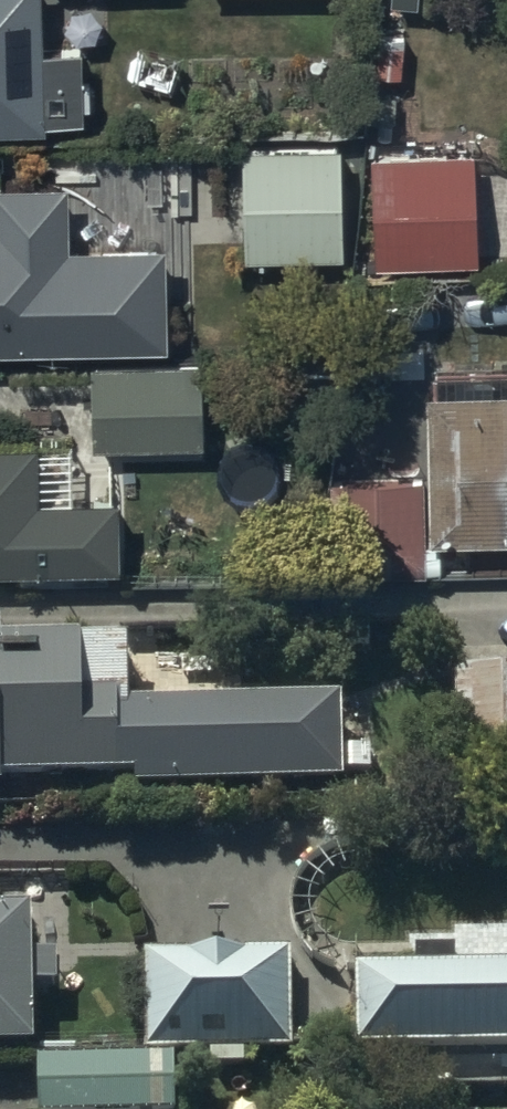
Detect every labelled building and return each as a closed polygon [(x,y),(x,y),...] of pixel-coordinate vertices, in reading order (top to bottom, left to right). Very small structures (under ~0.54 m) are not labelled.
[(43,140),(43,134),(79,133),(78,61),(42,61),(41,0),(0,0),(0,140),(43,140)] [(338,152),(242,154),(244,268),(341,266),(338,152)] [(472,156),(370,161),(374,275),(477,271),(472,156)] [(144,354),(142,259),(67,261),(66,231),(0,233),(0,358),(144,354)] [(202,369),(91,371),(92,456),(203,455),(202,369)] [(426,402),(427,553),(506,552),(506,382),(438,383),(439,402),(426,402)] [(119,578),(117,509),(36,511),(34,447),(0,447),(0,581),(119,578)] [(342,487),(329,487),(330,582),(456,581),(455,555),(424,555),(423,485),(413,485),(413,481),(342,481),(342,487)] [(1,807),(1,797),(131,793),(132,803),(341,800),(340,715),(128,718),(127,655),(0,657),(0,807),(1,807)] [(456,686),(456,778),(506,778),(506,686),(456,686)] [(32,1066),(31,1004),(55,1003),(55,970),(28,970),(27,929),(0,930),(0,1066),(32,1066)] [(495,979),(494,970),(478,971),(478,979),(454,980),(453,952),(416,953),(417,980),(353,982),(355,1061),(506,1058),(506,979),(495,979)] [(122,1048),(122,1063),(210,1064),(210,1077),(241,1077),(241,1060),(287,1061),(288,955),(150,957),(150,968),(144,968),(143,1048),(122,1048)] [(38,1108),(175,1108),(174,1068),(38,1070),(38,1108)]
